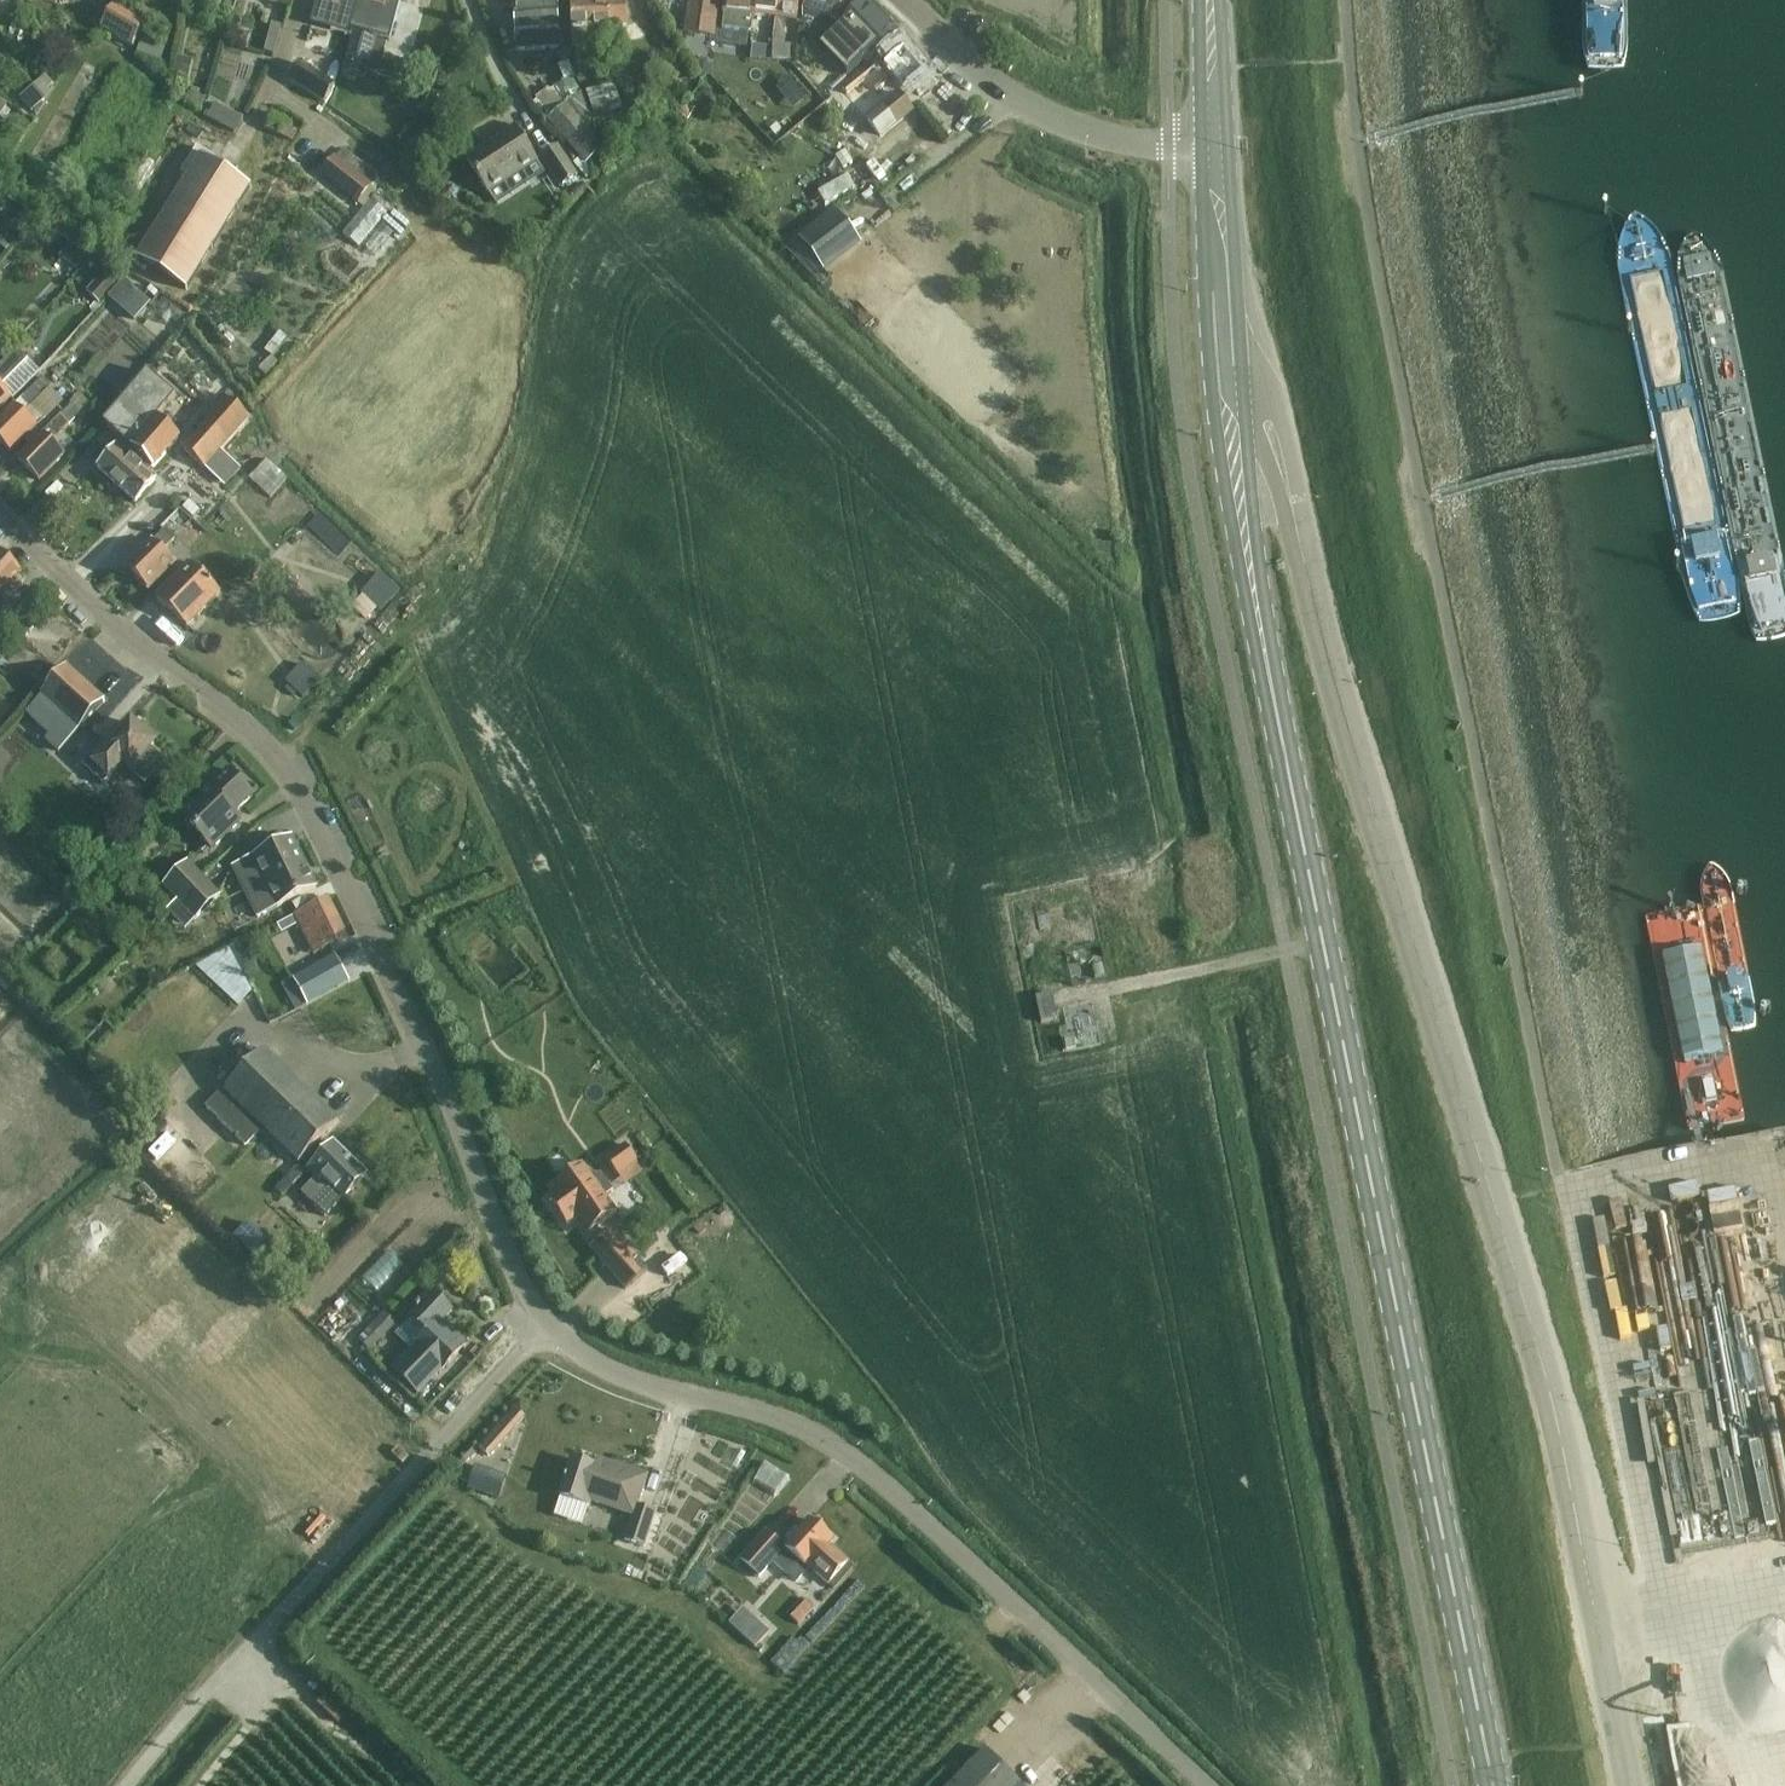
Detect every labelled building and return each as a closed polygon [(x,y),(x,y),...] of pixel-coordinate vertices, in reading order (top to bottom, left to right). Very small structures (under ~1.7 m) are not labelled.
[(304,47),(328,53),(334,30),(334,28),(348,32),(353,14),(357,1),(357,0),(317,0),(310,23),(304,47)] [(353,14),(365,18),(367,18),(371,5),(386,9),(388,0),(357,0),(357,1),(353,14)] [(716,22),(719,0),(690,0),(687,19),(686,31),(715,34),(716,22)] [(755,0),(726,0),(723,28),(750,31),(752,16),(753,16),(755,0)] [(778,0),(755,0),(753,16),(776,19),(778,0)] [(785,35),(786,20),(797,21),(800,0),(778,0),(776,19),(773,46),(773,60),(790,60),(791,46),(785,46),(786,35),(785,35)] [(804,8),(804,19),(799,32),(816,39),(821,25),(817,24),(819,15),(838,20),(845,0),(806,0),(803,7),(804,8)] [(821,47),(847,75),(864,58),(867,61),(895,34),(869,6),(870,5),(868,3),(868,4),(864,0),(855,0),(850,5),(855,10),(837,29),(838,30),(821,47)] [(601,29),(627,27),(626,1),(571,3),(573,48),(579,47),(579,42),(602,41),(601,29)] [(397,4),(387,40),(412,47),(422,11),(397,4)] [(558,49),(561,49),(558,4),(514,7),(517,51),(558,49)] [(145,26),(114,7),(101,29),(133,47),(145,26)] [(272,24),(264,52),(274,55),(283,26),(272,24)] [(379,74),(387,43),(352,34),(352,36),(347,35),(343,49),(348,50),(342,72),(364,78),(366,70),(379,74)] [(143,37),(136,53),(158,63),(165,47),(143,37)] [(753,47),(751,59),(765,61),(767,48),(753,47)] [(903,92),(925,74),(905,48),(883,66),(880,62),(854,83),(867,99),(892,78),(903,92)] [(561,49),(558,49),(558,58),(569,58),(569,49),(561,49)] [(180,57),(175,77),(189,80),(194,61),(180,57)] [(568,61),(557,66),(563,79),(574,75),(568,61)] [(299,64),(287,82),(321,104),(333,86),(299,64)] [(20,98),(32,112),(45,101),(55,85),(46,76),(20,98)] [(833,77),(817,90),(828,102),(843,88),(833,77)] [(567,106),(582,94),(573,80),(565,85),(557,90),(567,106)] [(586,92),(600,133),(628,123),(614,83),(586,92)] [(545,85),(532,98),(544,111),(558,98),(545,85)] [(189,94),(185,107),(202,112),(206,99),(189,94)] [(880,136),(910,111),(898,96),(868,121),(880,136)] [(664,132),(670,137),(690,110),(685,105),(664,132)] [(586,164),(604,149),(567,106),(549,121),(586,164)] [(243,122),(216,108),(209,121),(236,135),(243,122)] [(488,194),(538,162),(516,129),(467,161),(488,194)] [(251,187),(213,163),(215,158),(197,147),(181,173),(188,177),(137,260),(188,291),(251,187)] [(560,187),(577,176),(558,147),(541,158),(560,187)] [(357,203),(371,185),(336,157),(322,175),(357,203)] [(361,199),(337,232),(355,245),(378,212),(361,199)] [(809,252),(801,259),(831,293),(832,292),(835,297),(844,289),(812,250),(809,252)] [(108,270),(87,294),(100,305),(121,281),(108,270)] [(845,290),(836,297),(854,317),(862,309),(845,290)] [(264,324),(245,341),(258,355),(277,338),(264,324)] [(11,398),(1,388),(28,360),(17,350),(0,367),(0,408),(11,398)] [(195,395),(209,384),(198,370),(183,381),(195,395)] [(147,373),(103,424),(153,469),(178,440),(178,438),(157,419),(176,398),(147,373)] [(42,397),(52,387),(42,378),(32,388),(33,388),(16,406),(15,406),(0,421),(0,442),(11,453),(37,427),(25,415),(31,410),(30,409),(42,397)] [(80,413),(78,412),(93,395),(85,387),(70,403),(72,405),(43,434),(43,433),(18,460),(39,481),(64,455),(52,443),(80,413)] [(207,422),(182,449),(204,470),(225,488),(241,470),(221,452),(250,420),(222,395),(202,417),(207,422)] [(155,481),(117,447),(98,469),(136,503),(155,481)] [(254,450),(239,467),(247,475),(262,458),(254,450)] [(174,488),(189,508),(207,493),(192,474),(174,488)] [(165,530),(126,569),(148,590),(175,563),(163,552),(175,539),(165,530)] [(22,572),(0,550),(0,551),(0,595),(22,572)] [(187,628),(221,593),(190,563),(156,598),(187,628)] [(385,571),(365,592),(366,593),(381,606),(382,608),(402,586),(385,571)] [(356,605),(370,618),(381,606),(366,593),(356,605)] [(301,664),(290,677),(308,694),(320,681),(301,664)] [(58,751),(104,701),(68,668),(26,713),(49,735),(45,739),(58,751)] [(153,775),(165,762),(151,749),(155,744),(131,723),(101,756),(96,751),(83,765),(103,784),(123,763),(131,770),(139,762),(153,775)] [(229,772),(182,817),(212,850),(241,822),(234,815),(253,797),(229,772)] [(292,840),(234,868),(247,894),(258,917),(277,908),(316,889),(292,840)] [(183,896),(202,878),(189,863),(169,882),(183,896)] [(220,896),(213,888),(202,878),(183,896),(174,905),(184,916),(193,907),(200,914),(220,896)] [(330,898),(295,916),(314,955),(349,938),(330,898)] [(1702,902),(1648,913),(1694,1129),(1700,1128),(1748,1117),(1702,902)] [(277,925),(281,934),(299,925),(295,916),(277,925)] [(244,942),(230,949),(237,962),(250,955),(244,942)] [(1091,945),(1058,949),(1062,981),(1096,977),(1091,945)] [(293,980),(302,996),(307,1006),(350,982),(336,956),(293,980)] [(1036,998),(1042,1024),(1058,1020),(1052,994),(1036,998)] [(1075,1049),(1073,1040),(1065,1042),(1067,1051),(1075,1049)] [(297,1167),(340,1122),(265,1049),(224,1091),(297,1167)] [(261,1136),(224,1097),(210,1111),(247,1149),(261,1136)] [(316,1179),(302,1194),(326,1217),(367,1175),(334,1144),(308,1171),(316,1179)] [(618,1175),(638,1161),(626,1146),(607,1160),(618,1175)] [(601,1180),(614,1170),(602,1154),(589,1164),(601,1180)] [(562,1192),(550,1200),(568,1225),(577,1218),(587,1231),(616,1210),(606,1197),(593,1179),(582,1164),(555,1183),(562,1192)] [(297,1167),(275,1189),(283,1197),(305,1175),(297,1167)] [(246,1215),(230,1232),(253,1254),(269,1237),(246,1215)] [(701,1221),(694,1228),(699,1234),(707,1227),(701,1221)] [(616,1278),(638,1259),(612,1230),(591,1249),(616,1278)] [(721,1267),(732,1258),(722,1247),(711,1256),(721,1267)] [(410,1319),(394,1336),(411,1352),(393,1370),(418,1394),(443,1369),(466,1345),(442,1322),(452,1311),(434,1294),(410,1319)] [(384,1312),(359,1340),(371,1351),(396,1324),(384,1312)] [(514,1408),(481,1448),(491,1456),(524,1417),(514,1408)] [(1656,1440),(1681,1434),(1676,1414),(1651,1420),(1656,1440)] [(1685,1442),(1656,1449),(1664,1482),(1693,1476),(1685,1442)] [(644,1547),(656,1512),(637,1506),(646,1476),(612,1465),(609,1473),(595,1469),(595,1467),(573,1459),(561,1496),(589,1506),(591,1501),(633,1515),(625,1540),(644,1547)] [(507,1475),(476,1465),(471,1479),(463,1477),(461,1484),(469,1486),(468,1489),(499,1499),(507,1475)] [(1784,1512),(1784,1468),(1770,1471),(1777,1513),(1784,1512)] [(1748,1520),(1743,1487),(1763,1484),(1761,1474),(1736,1477),(1738,1491),(1712,1495),(1716,1524),(1748,1520)] [(1711,1528),(1708,1496),(1690,1498),(1689,1482),(1666,1484),(1670,1531),(1711,1528)] [(847,1565),(827,1547),(833,1541),(810,1520),(785,1549),(767,1532),(741,1561),(759,1577),(773,1562),(796,1582),(808,1569),(828,1587),(847,1565)] [(625,1565),(622,1574),(630,1577),(633,1568),(625,1565)] [(634,1570),(632,1577),(640,1579),(642,1573),(634,1570)] [(807,1600),(791,1617),(800,1626),(816,1608),(807,1600)] [(759,1625),(746,1640),(755,1649),(769,1634),(759,1625)] [(1689,1747),(1717,1741),(1706,1685),(1677,1691),(1689,1747)] [(1021,1784),(986,1750),(950,1785),(1019,1785),(1021,1784)] [(1704,1785),(1731,1785),(1728,1752),(1702,1754),(1704,1785)]
